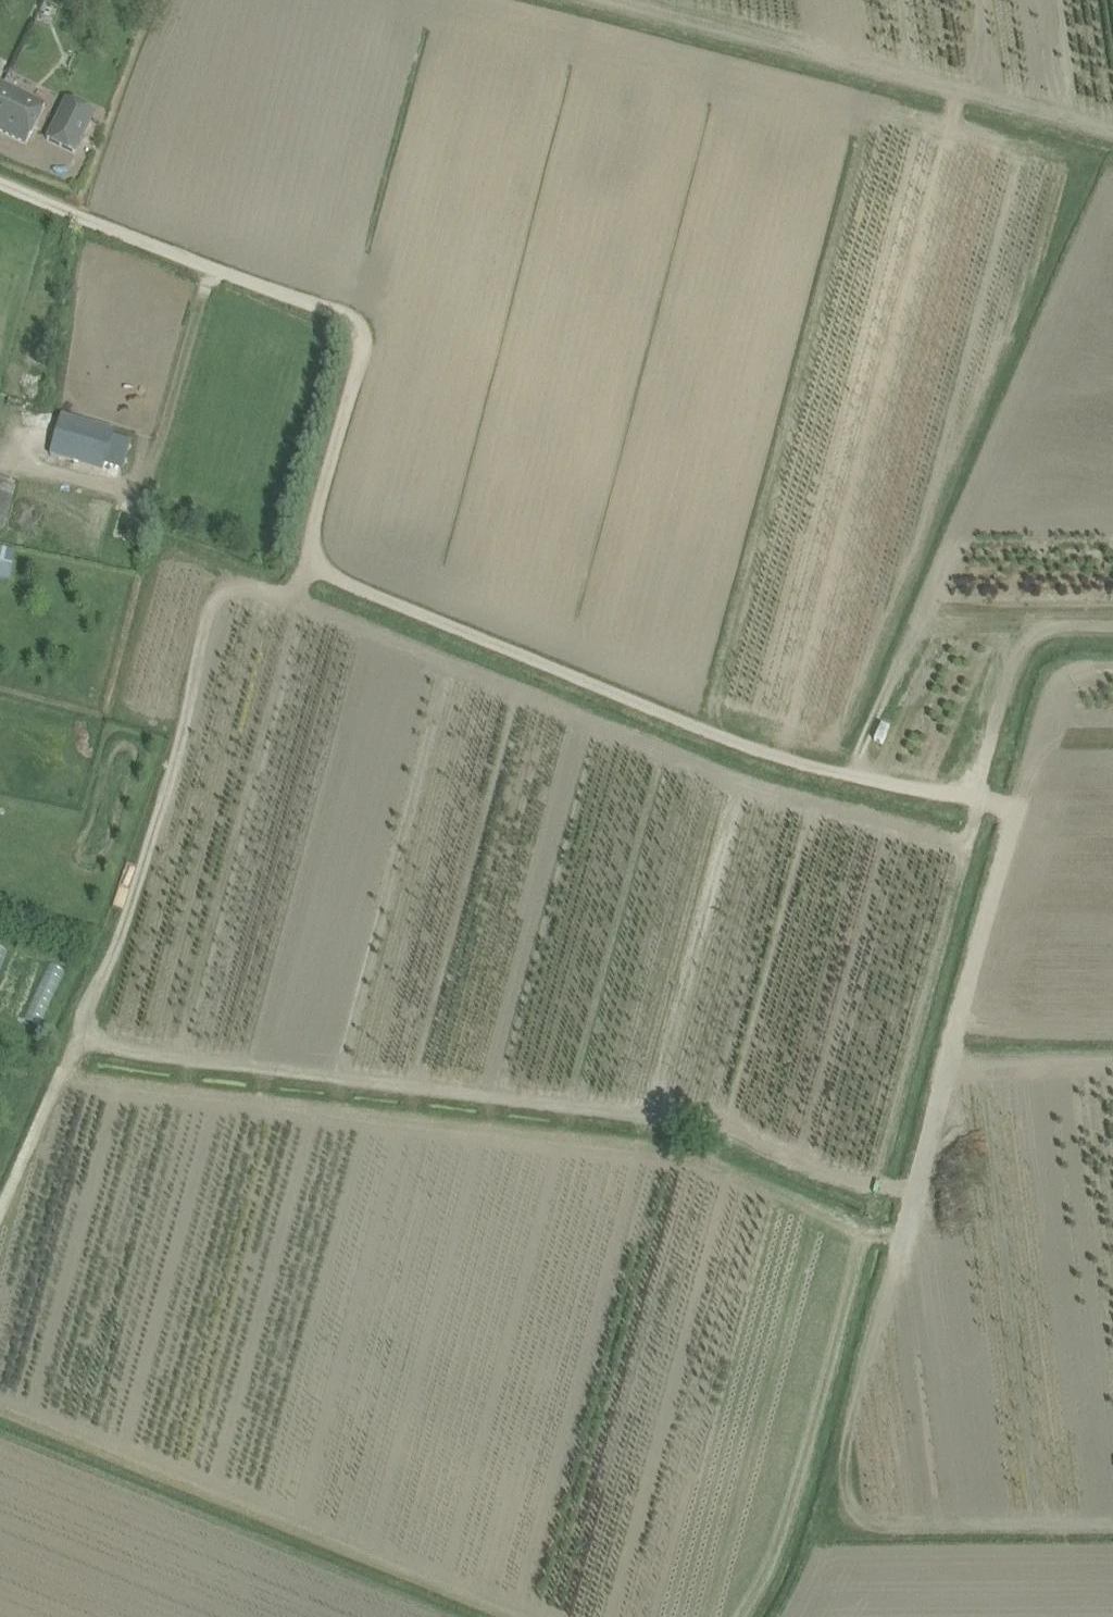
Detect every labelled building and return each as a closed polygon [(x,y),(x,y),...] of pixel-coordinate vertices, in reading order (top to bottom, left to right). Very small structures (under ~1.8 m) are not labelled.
[(45,105),(0,83),(0,130),(26,143),(45,105)] [(65,96),(45,137),(73,150),(93,109),(65,96)] [(48,453),(104,469),(114,428),(59,413),(48,453)] [(6,543),(23,546),(26,534),(9,530),(6,543)] [(9,582),(16,552),(0,548),(0,580),(9,582)] [(27,1018),(42,1023),(60,967),(45,962),(27,1018)]
